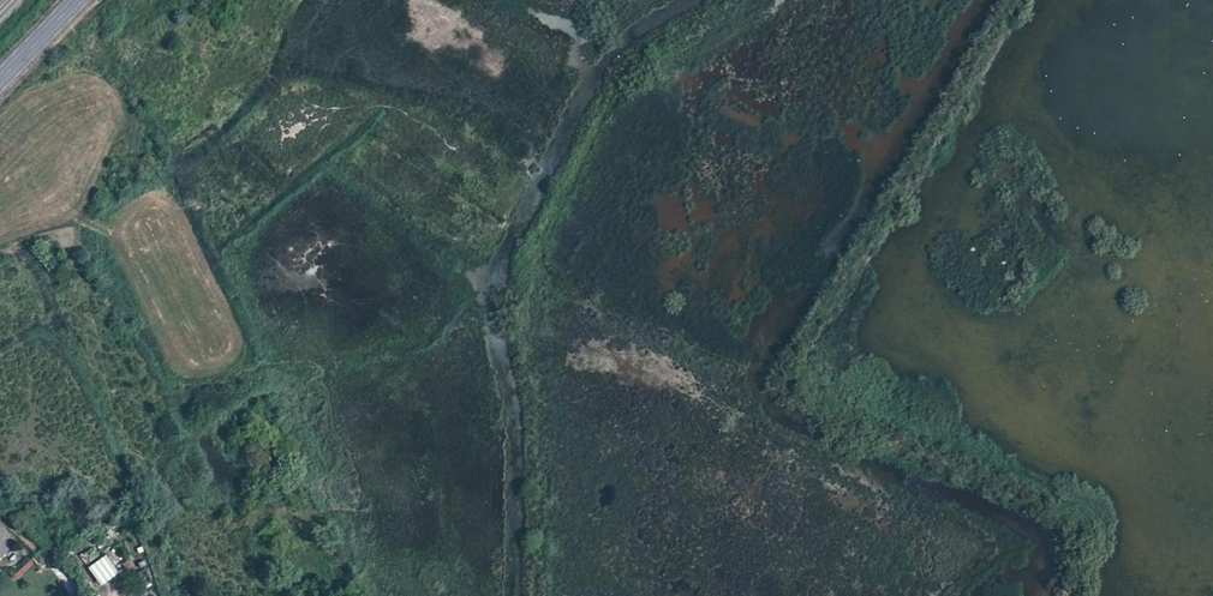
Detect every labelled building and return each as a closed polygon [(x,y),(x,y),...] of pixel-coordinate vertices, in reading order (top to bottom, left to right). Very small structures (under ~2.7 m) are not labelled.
[(1,563),(20,543),(0,525),(0,562),(1,563)] [(89,568),(102,586),(120,573),(107,555),(89,568)] [(143,583),(152,581),(148,569),(140,572),(143,583)]
